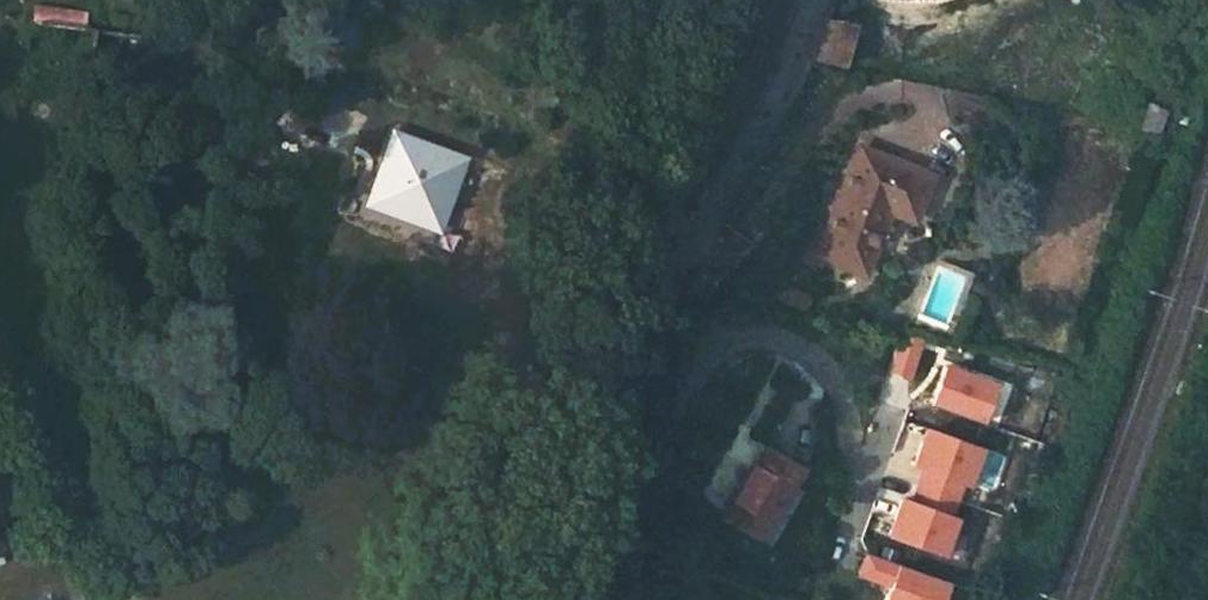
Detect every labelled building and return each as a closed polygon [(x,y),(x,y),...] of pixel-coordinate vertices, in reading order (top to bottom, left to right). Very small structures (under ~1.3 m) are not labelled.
[(135,33),(98,27),(100,14),(45,6),(44,19),(18,18),(17,34),(33,37),(30,55),(95,66),(89,107),(122,113),(135,33)] [(831,15),(818,58),(846,64),(858,22),(831,15)] [(1145,128),(1160,131),(1169,105),(1146,100),(1144,112),(1148,113),(1145,128)] [(868,151),(860,175),(888,184),(897,161),(868,151)] [(860,175),(831,256),(875,271),(896,209),(921,218),(938,174),(897,161),(888,184),(860,175)] [(889,372),(909,378),(921,337),(901,331),(889,372)] [(939,363),(923,405),(976,425),(992,383),(939,363)] [(894,496),(879,539),(937,559),(976,447),(919,427),(904,468),(916,473),(907,501),(894,496)] [(760,450),(721,517),(766,544),(795,493),(788,489),(798,472),(760,450)] [(854,579),(882,588),(878,599),(937,599),(944,579),(863,552),(854,579)] [(665,599),(684,599),(670,591),(665,599)]
